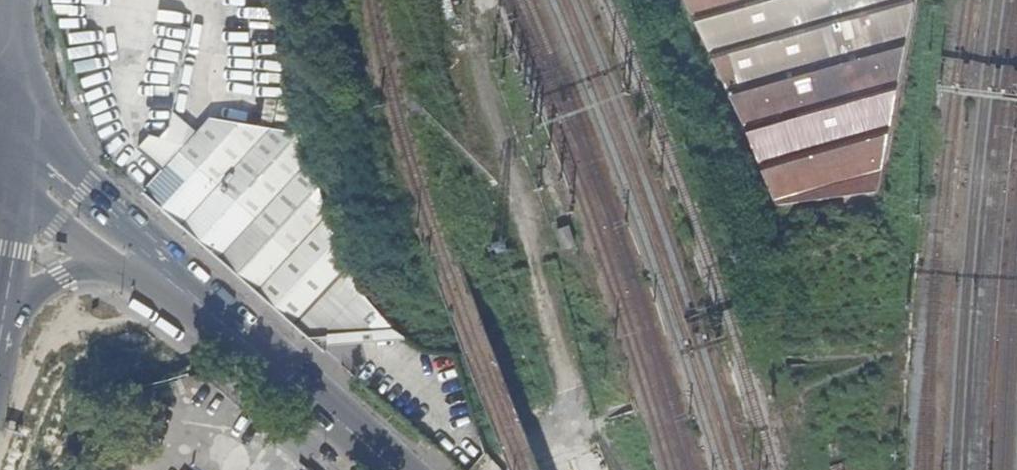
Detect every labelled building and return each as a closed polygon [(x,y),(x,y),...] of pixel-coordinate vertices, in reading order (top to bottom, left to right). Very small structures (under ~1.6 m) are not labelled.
[(693,20),(726,86),(748,134),(778,206),(876,193),(880,183),(910,0),(683,0),(693,20)] [(298,153),(283,131),(204,116),(192,130),(168,109),(147,123),(125,126),(136,136),(121,138),(119,122),(112,112),(111,102),(94,88),(93,87),(101,155),(133,182),(146,202),(302,337),(333,343),(391,336),(344,264),(342,246),(326,222),(325,212),(300,174),(298,153)]
